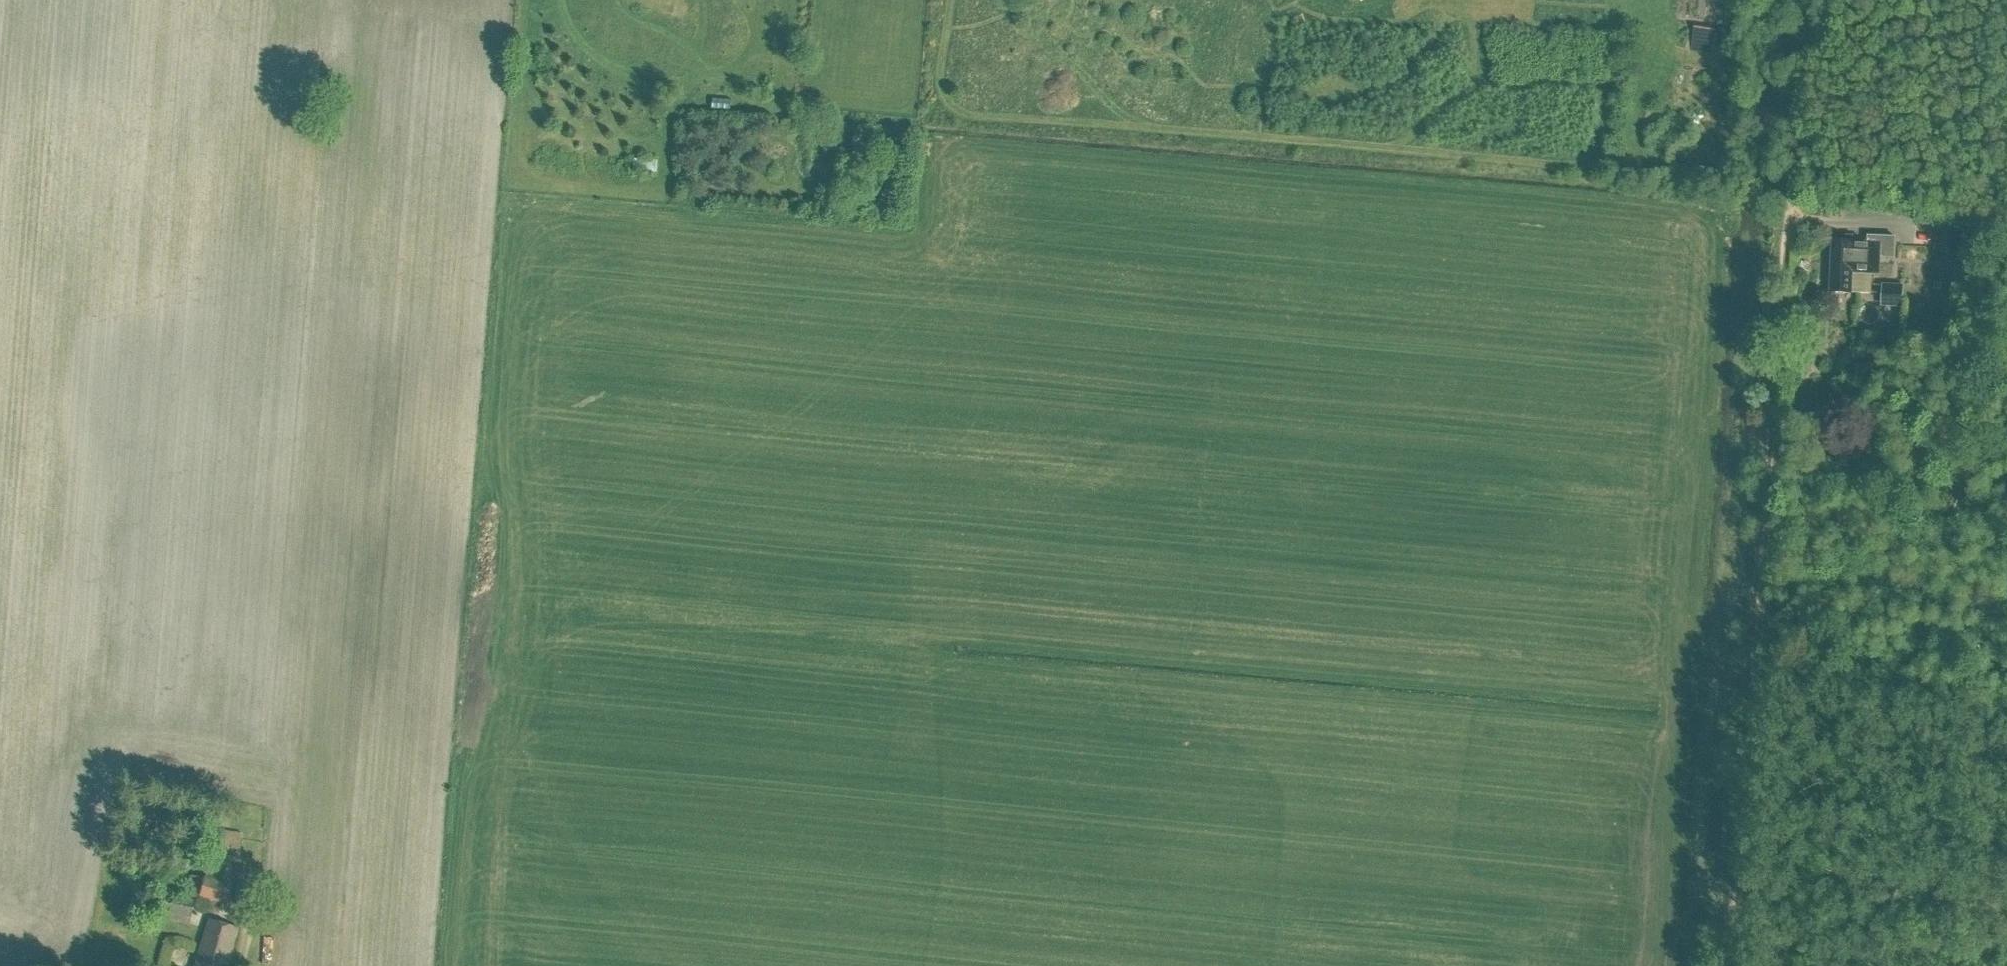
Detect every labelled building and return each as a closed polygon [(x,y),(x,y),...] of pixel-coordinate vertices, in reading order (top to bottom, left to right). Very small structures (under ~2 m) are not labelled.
[(1714,33),(1696,30),(1694,42),(1712,45),(1714,33)] [(1661,44),(1678,47),(1680,36),(1663,33),(1661,44)] [(657,162),(634,160),(633,172),(656,173),(657,162)] [(1833,241),(1831,293),(1852,294),(1852,293),(1853,273),(1871,274),(1873,274),(1878,274),(1879,274),(1880,273),(1880,257),(1894,258),(1895,237),(1868,236),(1868,243),(1854,242),(1854,241),(1852,241),(1852,237),(1845,236),(1845,241),(1833,241)] [(1896,307),(1897,284),(1882,284),(1882,307),(1896,307)] [(1875,363),(1855,364),(1856,381),(1876,380),(1875,363)] [(225,905),(242,834),(212,828),(204,862),(206,862),(203,878),(191,876),(186,893),(198,896),(195,909),(218,914),(220,904),(225,905)] [(160,893),(156,910),(172,913),(170,920),(190,925),(195,901),(160,893)] [(196,928),(172,921),(160,965),(186,965),(196,928)] [(226,965),(236,932),(207,923),(194,965),(226,965)]
